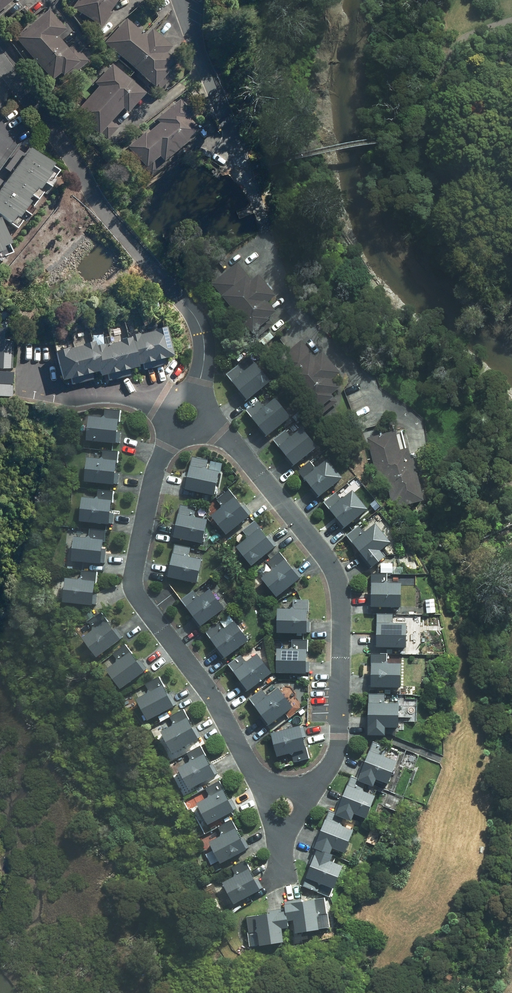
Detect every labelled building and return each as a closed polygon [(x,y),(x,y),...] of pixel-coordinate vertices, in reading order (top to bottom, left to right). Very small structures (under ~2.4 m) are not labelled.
[(13,0),(0,0),(0,10),(13,0)] [(74,7),(99,25),(117,0),(79,0),(74,7)] [(65,30),(49,9),(16,36),(51,80),(58,74),(63,79),(88,59),(75,43),(66,51),(55,38),(65,30)] [(129,19),(104,45),(128,67),(132,63),(161,89),(176,73),(168,65),(173,60),(163,51),(168,45),(152,29),(146,35),(129,19)] [(127,77),(110,62),(106,61),(90,78),(92,83),(69,107),(94,133),(101,139),(115,125),(106,117),(110,112),(118,104),(124,109),(134,99),(141,91),(127,77)] [(160,121),(128,144),(148,171),(164,159),(181,147),(195,137),(202,132),(186,109),(178,97),(155,114),(160,121)] [(18,150),(5,170),(10,174),(4,183),(0,181),(0,217),(18,229),(46,186),(51,189),(58,178),(51,173),(56,166),(29,148),(25,155),(18,150)] [(17,260),(1,219),(0,219),(0,266),(17,260)] [(251,316),(269,301),(261,291),(270,283),(253,262),(247,267),(232,249),(209,267),(222,283),(218,286),(237,308),(241,304),(251,316)] [(56,352),(62,381),(100,373),(101,377),(141,368),(140,366),(173,359),(167,328),(56,352)] [(0,330),(0,368),(10,369),(13,330),(0,330)] [(318,356),(304,339),(286,354),(301,372),(298,375),(310,390),(314,386),(328,403),(343,391),(335,382),(344,375),(330,358),(324,351),(318,356)] [(238,365),(226,375),(245,400),(269,379),(255,363),(244,372),(238,365)] [(0,372),(0,397),(12,397),(13,373),(0,372)] [(258,401),(245,410),(266,436),(291,419),(275,396),(263,406),(258,401)] [(105,411),(105,417),(91,417),(90,442),(119,443),(121,422),(121,412),(105,411)] [(388,422),(362,429),(373,469),(380,467),(386,489),(391,488),(395,494),(415,489),(400,439),(394,441),(388,422)] [(285,431),(272,440),(292,467),(317,448),(303,427),(290,437),(285,431)] [(118,484),(118,462),(119,452),(104,451),(103,460),(91,459),(89,482),(118,484)] [(222,461),(193,456),(188,488),(217,493),(222,461)] [(311,461),(297,471),(304,479),(318,497),(343,478),(327,456),(315,467),(311,461)] [(349,480),(325,501),(346,528),(371,507),(349,480)] [(112,524),(115,500),(116,492),(99,490),(98,498),(85,497),(83,521),(112,524)] [(252,514),(236,496),(230,490),(218,500),(224,507),(214,516),(230,533),(252,514)] [(209,519),(195,516),(196,507),(182,504),(176,537),(190,539),(205,542),(209,519)] [(277,546),(263,528),(256,519),(243,529),(250,538),(239,546),(253,565),(277,546)] [(378,522),(366,532),(359,524),(347,534),(375,567),(387,557),(382,551),(394,541),(378,522)] [(104,564),(106,539),(106,530),(92,529),(91,538),(76,537),(74,562),(104,564)] [(177,542),(174,553),(169,575),(200,582),(205,559),(190,556),(193,546),(177,542)] [(302,577),(287,558),(282,552),(269,562),(274,568),(264,576),(279,595),(302,577)] [(393,563),(381,563),(380,572),(393,572),(393,563)] [(97,604),(99,581),(99,571),(82,570),(81,580),(68,579),(67,602),(97,604)] [(372,585),(373,585),(372,605),(402,606),(403,583),(387,582),(387,575),(372,574),(372,585)] [(181,599),(188,607),(202,625),(226,607),(212,588),(199,598),(192,590),(181,599)] [(294,598),(293,609),(280,609),(279,632),(309,633),(310,610),(309,610),(309,598),(294,598)] [(436,598),(427,599),(427,613),(437,613),(436,598)] [(109,621),(108,621),(102,613),(91,622),(97,630),(86,639),(101,658),(124,640),(109,621)] [(377,625),(379,625),(379,647),(411,647),(411,622),(395,622),(395,613),(377,613),(377,625)] [(206,631),(212,639),(227,658),(251,639),(235,620),(223,630),(217,622),(206,631)] [(293,639),(292,648),(279,648),(278,671),(308,672),(309,649),(307,649),(308,640),(293,639)] [(147,672),(133,653),(127,645),(115,654),(121,662),(110,671),(124,689),(147,672)] [(229,663),(235,672),(250,690),(274,671),(259,652),(249,661),(242,653),(229,663)] [(371,665),(373,665),(373,686),(403,687),(403,662),(388,662),(389,654),(371,654),(371,665)] [(175,706),(164,686),(160,677),(146,685),(150,694),(138,700),(149,720),(175,706)] [(250,698),(257,706),(272,725),(296,706),(281,687),(270,696),(263,687),(250,698)] [(401,702),(385,702),(385,692),(370,692),(369,734),(387,734),(387,726),(401,726),(401,702)] [(201,739),(189,717),(185,710),(171,717),(175,725),(163,731),(174,753),(201,739)] [(279,755),(292,752),(294,762),(310,758),(307,748),(309,747),(303,723),(273,731),(279,755)] [(400,760),(387,755),(390,747),(374,742),(361,779),(376,785),(378,779),(391,783),(400,760)] [(206,753),(205,754),(201,746),(188,754),(192,761),(180,768),(192,788),(217,774),(206,753)] [(357,786),(360,779),(352,776),(338,814),(354,820),(357,812),(369,817),(378,795),(357,786)] [(237,810),(226,789),(222,781),(207,789),(211,797),(199,803),(210,824),(237,810)] [(334,820),(337,813),(330,811),(316,846),(333,852),(335,846),(348,851),(357,829),(334,820)] [(249,849),(238,828),(234,820),(220,827),(224,835),(212,841),(222,862),(249,849)] [(334,859),(335,856),(318,850),(309,876),(338,886),(346,864),(334,859)] [(262,889),(252,868),(247,860),(232,867),(237,876),(225,882),(235,903),(262,889)] [(288,901),(290,919),(296,919),(297,931),(332,928),(331,914),(328,914),(326,897),(288,901)] [(217,898),(211,901),(217,914),(224,911),(217,898)] [(288,912),(284,912),(248,915),(250,945),(286,943),(285,929),(289,928),(288,912)]
